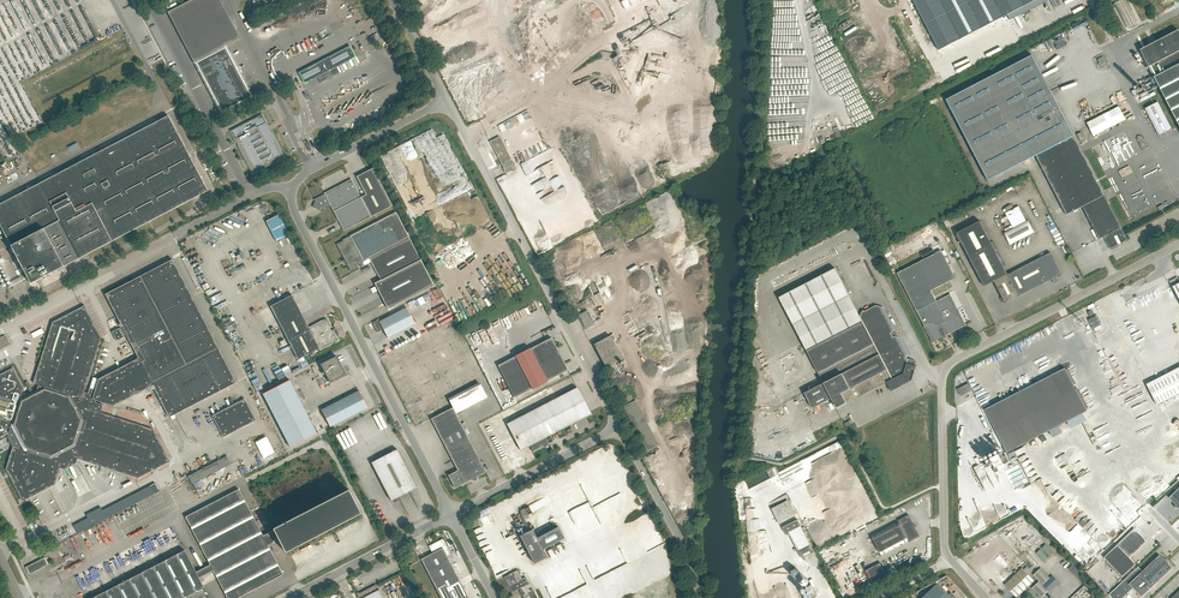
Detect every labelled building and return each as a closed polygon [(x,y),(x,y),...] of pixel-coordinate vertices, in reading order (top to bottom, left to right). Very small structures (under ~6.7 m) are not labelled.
[(939,51),(1007,15),(1037,0),(913,0),(939,51)] [(1007,15),(1009,20),(1044,2),(1043,0),(1037,0),(1007,15)] [(1127,0),(1113,0),(1125,27),(1136,22),(1127,0)] [(183,42),(194,62),(221,114),(253,97),(226,45),(240,38),(229,17),(183,42)] [(1178,31),(1140,50),(1178,126),(1178,33),(1178,31)] [(320,83),(359,63),(356,56),(355,57),(349,47),(312,66),(320,83)] [(1032,55),(946,100),(988,180),(1036,156),(1066,215),(1082,207),(1099,239),(1103,237),(1104,239),(1098,242),(1100,245),(1106,242),(1108,245),(1101,248),(1103,251),(1109,248),(1110,249),(1127,240),(1122,230),(1074,136),(1032,55)] [(1107,63),(1103,56),(1097,59),(1101,66),(1107,63)] [(1154,92),(1140,99),(1141,102),(1156,94),(1154,92)] [(1145,108),(1159,135),(1171,128),(1158,102),(1145,108)] [(274,162),(284,157),(262,115),(230,131),(253,174),(265,168),(274,162)] [(0,205),(0,222),(32,283),(197,196),(197,197),(208,191),(169,116),(0,205)] [(1139,127),(1126,133),(1134,152),(1147,147),(1139,127)] [(516,168),(517,167),(509,152),(508,152),(501,137),(492,142),(496,150),(507,172),(508,172),(516,168)] [(315,208),(317,209),(318,208),(320,211),(331,206),(344,231),(392,206),(373,168),(357,176),(366,195),(361,197),(351,179),(324,193),(325,194),(314,199),(315,202),(314,203),(313,206),(315,208)] [(342,261),(346,265),(348,265),(351,271),(358,268),(357,265),(369,259),(380,280),(375,283),(388,309),(434,286),(396,212),(343,239),(343,240),(337,244),(345,259),(342,261)] [(222,219),(216,221),(218,228),(224,226),(222,219)] [(1050,253),(1039,258),(1007,274),(1003,266),(997,253),(999,252),(993,241),(991,242),(980,221),(957,233),(968,254),(984,287),(994,281),(994,282),(993,283),(996,287),(997,287),(1002,297),(1000,298),(1003,303),(1004,302),(1005,303),(1061,274),(1050,253)] [(1004,233),(1010,245),(1034,232),(1028,221),(1004,233)] [(936,300),(932,292),(931,291),(956,278),(941,250),(897,273),(925,326),(924,326),(933,342),(966,325),(950,294),(937,301),(936,300)] [(11,444),(13,447),(6,469),(22,501),(55,485),(60,468),(65,470),(76,464),(78,459),(138,478),(170,461),(154,429),(101,413),(103,405),(96,403),(96,401),(112,406),(134,395),(152,385),(169,417),(236,383),(172,259),(105,294),(138,358),(99,379),(96,389),(90,387),(88,393),(84,392),(101,337),(85,306),(53,322),(34,383),(39,385),(37,390),(33,392),(31,388),(29,390),(30,393),(21,399),(23,389),(12,368),(0,375),(0,441),(7,437),(9,440),(9,441),(8,441),(8,442),(8,443),(9,443),(9,444),(10,444),(11,444)] [(863,311),(860,317),(849,295),(834,268),(778,298),(824,383),(804,393),(812,409),(832,399),(837,408),(887,382),(891,391),(912,380),(917,366),(911,364),(913,360),(906,358),(908,355),(899,338),(898,337),(899,337),(900,336),(898,336),(899,334),(897,330),(895,329),(895,328),(894,329),(883,307),(877,305),(865,311),(865,310),(863,311)] [(553,273),(557,284),(568,281),(568,280),(573,278),(571,273),(563,275),(564,278),(558,280),(556,272),(553,273)] [(1170,281),(1173,286),(1178,283),(1178,280),(1177,277),(1170,281)] [(319,349),(320,350),(335,342),(336,342),(337,341),(337,340),(338,339),(338,338),(337,338),(337,337),(336,336),(337,333),(335,332),(334,331),(335,329),(332,328),(329,321),(328,320),(327,319),(326,319),(325,319),(324,319),(324,320),(309,327),(292,295),(270,306),(298,360),(319,349)] [(379,319),(372,323),(377,332),(383,329),(388,338),(415,324),(406,307),(380,321),(379,319)] [(594,324),(587,311),(579,315),(585,328),(594,324)] [(1096,316),(1088,320),(1093,329),(1100,325),(1096,316)] [(449,325),(457,341),(463,338),(455,322),(449,325)] [(640,327),(642,331),(651,326),(649,322),(640,327)] [(119,328),(112,332),(117,341),(123,337),(119,328)] [(657,335),(648,339),(650,343),(652,346),(659,343),(658,342),(660,341),(657,335)] [(622,360),(610,336),(594,344),(606,368),(622,360)] [(544,342),(541,343),(530,349),(530,348),(515,356),(498,365),(515,398),(532,389),(547,382),(547,381),(568,370),(554,344),(555,341),(545,338),(544,342)] [(806,360),(810,358),(805,349),(801,351),(806,360)] [(336,356),(320,364),(329,382),(345,374),(336,356)] [(1065,368),(984,409),(1007,453),(1087,411),(1081,400),(1065,368)] [(1178,394),(1178,370),(1148,386),(1157,405),(1178,394)] [(290,447),(317,433),(290,380),(263,394),(290,447)] [(958,389),(961,396),(972,390),(968,384),(958,389)] [(529,446),(532,451),(548,443),(545,437),(590,414),(577,387),(507,424),(521,450),(529,446)] [(359,390),(329,406),(338,423),(368,408),(359,390)] [(770,396),(764,399),(767,406),(773,404),(770,396)] [(244,398),(212,415),(223,437),(255,420),(244,398)] [(338,423),(329,406),(321,409),(330,427),(338,423)] [(477,476),(486,472),(483,466),(453,407),(431,418),(458,470),(448,475),(455,488),(471,479),(472,480),(473,480),(473,481),(474,481),(477,480),(477,479),(477,478),(477,477),(477,476)] [(1097,410),(1084,415),(1086,421),(1099,416),(1097,410)] [(802,432),(808,443),(816,438),(810,428),(802,432)] [(371,462),(391,501),(417,487),(397,449),(371,462)] [(989,458),(994,467),(1003,463),(1004,464),(1009,462),(1006,455),(1001,457),(999,453),(989,458)] [(980,454),(976,456),(981,464),(985,461),(980,454)] [(227,456),(188,476),(192,483),(231,463),(227,456)] [(1178,470),(1174,462),(1170,464),(1176,477),(1178,475),(1178,469),(1178,470)] [(766,470),(770,478),(775,476),(771,468),(766,470)] [(981,488),(987,485),(982,475),(976,478),(981,488)] [(86,515),(88,519),(74,526),(78,534),(159,491),(155,483),(103,511),(101,508),(86,515)] [(675,499),(678,498),(682,507),(687,505),(686,502),(691,500),(688,494),(690,494),(688,489),(685,490),(683,486),(679,488),(680,491),(673,494),(675,499)] [(1175,508),(1178,508),(1178,488),(1169,497),(1175,504),(1175,508)] [(204,587),(199,578),(213,570),(227,597),(238,597),(283,574),(268,545),(279,540),(285,552),(360,513),(348,489),(272,528),(274,530),(263,536),(239,489),(186,517),(210,565),(196,572),(185,550),(92,597),(183,597),(204,587)] [(486,506),(473,513),(476,518),(489,511),(486,506)] [(999,509),(991,512),(994,518),(1002,515),(999,509)] [(898,521),(870,535),(881,555),(908,541),(909,542),(920,536),(908,514),(897,520),(898,521)] [(782,528),(785,534),(800,526),(797,520),(782,528)] [(520,536),(534,563),(546,557),(542,549),(564,538),(558,527),(537,538),(532,529),(520,536)] [(1134,528),(1117,545),(1104,557),(1122,577),(1136,564),(1130,558),(1147,541),(1134,528)] [(421,559),(441,597),(464,597),(468,596),(447,556),(450,554),(442,539),(429,546),(432,553),(421,559)] [(1046,544),(1041,548),(1049,557),(1054,553),(1046,544)] [(814,553),(810,545),(798,551),(802,559),(814,553)] [(1036,553),(1044,562),(1048,557),(1040,549),(1036,553)] [(1163,559),(1159,555),(1142,571),(1138,567),(1125,579),(1109,594),(1112,597),(1123,597),(1133,588),(1141,597),(1172,568),(1168,564),(1168,563),(1168,562),(1167,562),(1166,560),(1165,559),(1164,559),(1163,559)] [(49,564),(45,557),(40,560),(43,567),(49,564)] [(865,570),(873,586),(889,578),(880,562),(865,570)] [(1034,581),(1022,568),(1004,584),(1017,597),(1034,581)] [(1042,584),(1050,577),(1045,572),(1041,568),(1033,575),(1038,580),(1039,581),(1032,588),(1041,597),(1048,590),(1045,588),(1046,587),(1050,591),(1059,582),(1052,575),(1042,585),(1042,584)] [(504,577),(508,586),(512,593),(529,584),(525,577),(522,579),(518,570),(509,575),(508,574),(504,577)] [(811,585),(806,587),(806,588),(801,590),(805,597),(809,597),(811,597),(812,597),(814,597),(817,596),(812,587),(816,586),(812,579),(809,581),(811,585)] [(379,590),(376,584),(357,594),(358,596),(357,597),(358,597),(384,597),(380,589),(379,590)] [(944,592),(935,584),(920,597),(949,597),(944,592)]
